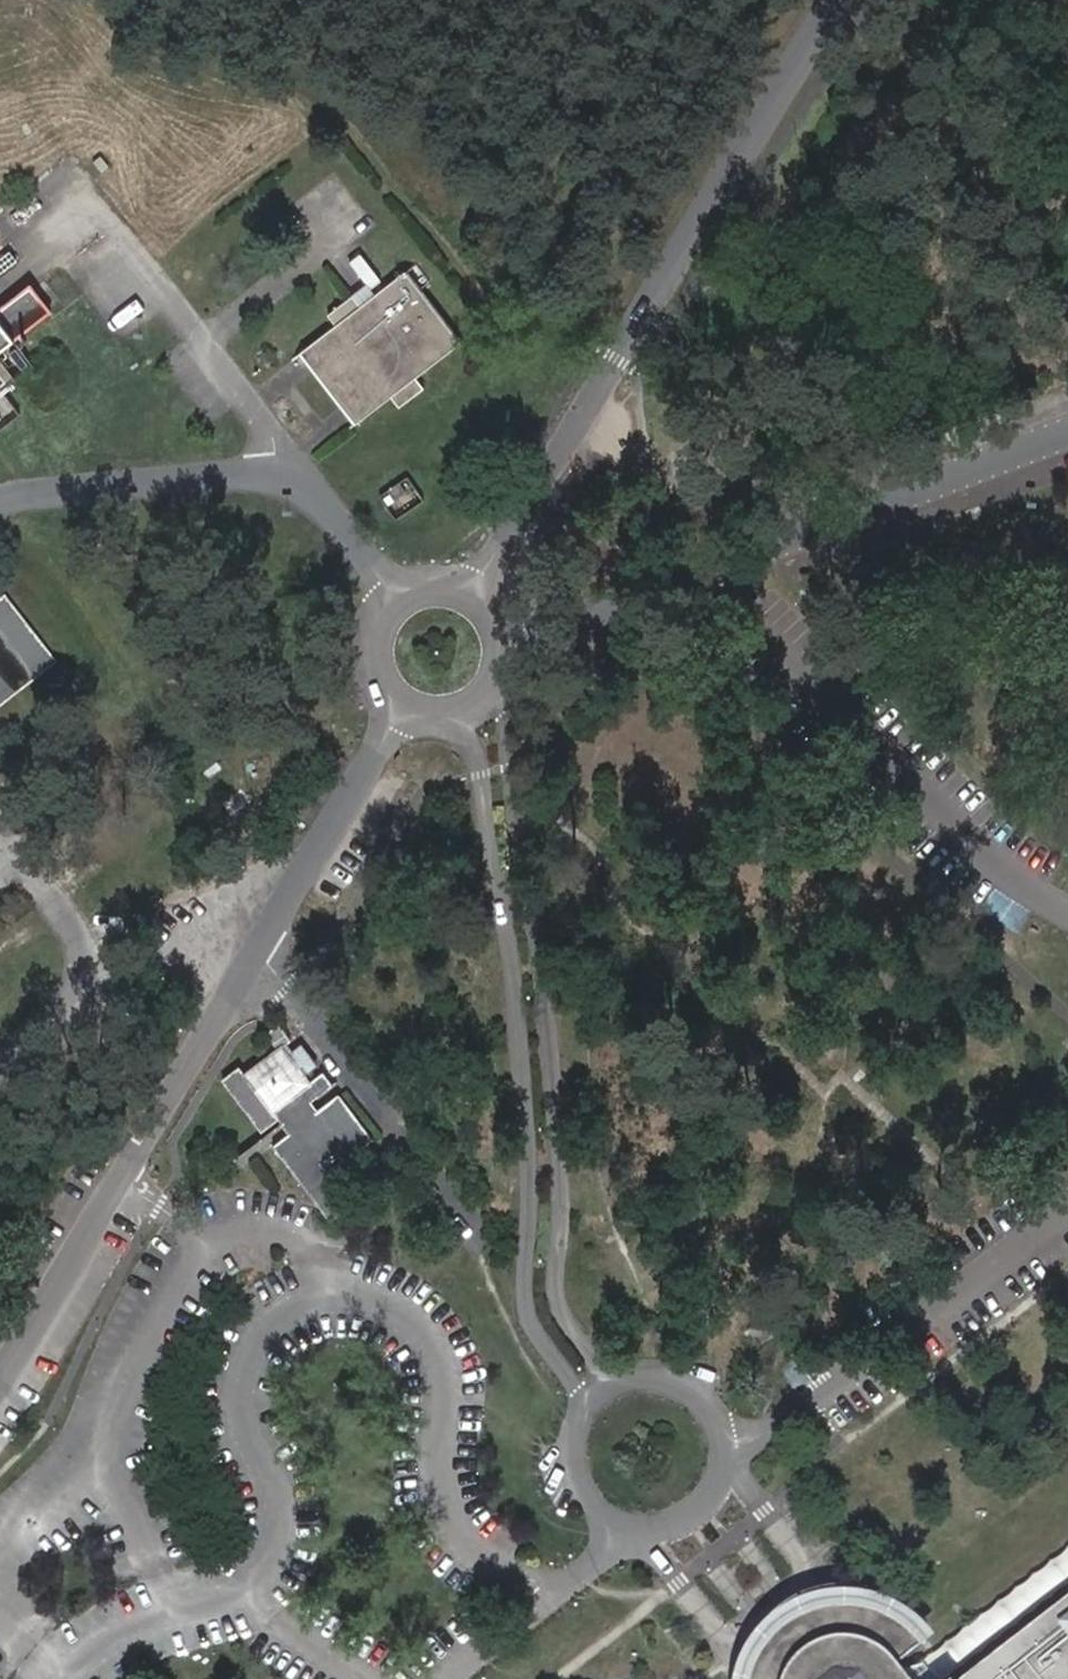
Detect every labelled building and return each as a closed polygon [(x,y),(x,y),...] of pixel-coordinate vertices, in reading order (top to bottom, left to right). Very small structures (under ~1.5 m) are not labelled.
[(335,326),(302,350),(358,423),(390,398),(398,409),(423,390),(415,379),(457,346),(402,275),(360,307),(352,297),(326,315),(335,326)] [(14,339),(0,321),(0,350),(14,339)] [(22,346),(7,356),(19,376),(35,367),(22,346)] [(15,377),(0,360),(0,389),(15,377)] [(391,513),(421,502),(414,480),(383,490),(391,513)] [(53,661),(4,598),(0,601),(0,701),(53,661)] [(292,1038),(281,1024),(269,1033),(280,1047),(248,1072),(245,1068),(226,1083),(266,1137),(283,1125),(293,1139),(277,1150),(335,1227),(352,1213),(350,1208),(357,1204),(332,1169),(352,1154),(356,1161),(380,1143),(345,1098),(324,1114),(318,1105),(340,1088),(331,1076),(320,1084),(310,1070),(320,1063),(304,1042),(295,1049),(288,1040),(292,1038)] [(927,1666),(937,1678),(939,1678),(1067,1578),(1067,1558),(927,1666)] [(962,1678),(1067,1678),(1067,1599),(962,1678)] [(926,1667),(924,1664),(905,1670),(901,1663),(924,1645),(890,1616),(860,1607),(832,1607),(805,1615),(779,1632),(752,1676),(752,1678),(935,1678),(926,1667)]
